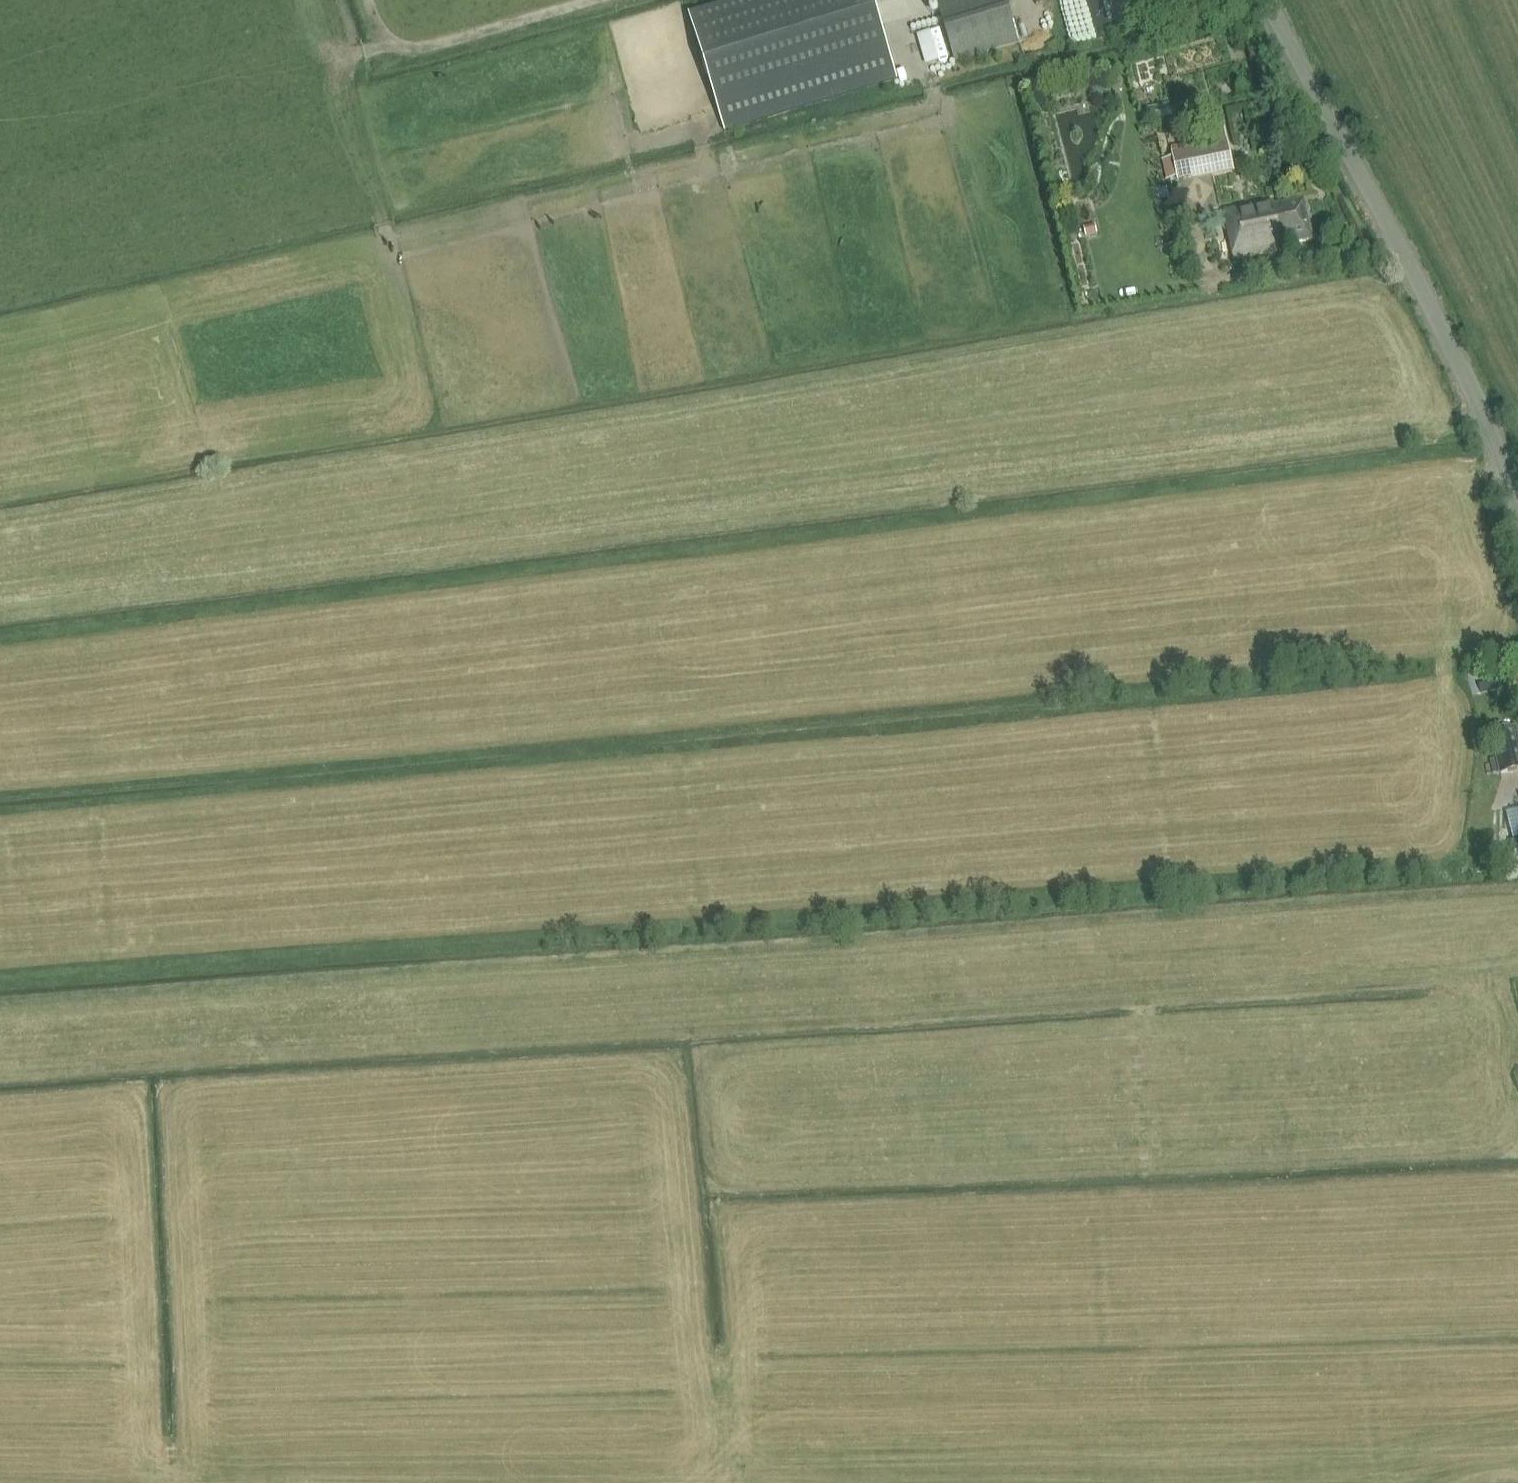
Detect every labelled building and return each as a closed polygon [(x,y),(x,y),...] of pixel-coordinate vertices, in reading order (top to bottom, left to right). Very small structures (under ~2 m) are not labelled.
[(690,16),(725,131),(897,79),(873,0),(744,0),(690,16)] [(1006,0),(944,0),(937,2),(955,62),(1019,42),(1006,0)] [(1168,4),(1156,7),(1160,21),(1172,17),(1168,4)] [(1078,41),(1095,38),(1090,14),(1073,18),(1078,41)] [(1204,132),(1207,145),(1172,152),(1178,184),(1234,173),(1228,141),(1224,142),(1221,129),(1204,132)] [(1282,246),(1309,240),(1303,203),(1275,208),(1274,204),(1225,212),(1234,259),(1283,251),(1282,246)] [(1498,684),(1495,674),(1477,679),(1479,689),(1498,684)] [(1491,734),(1501,773),(1517,769),(1517,738),(1516,728),(1491,734)]
